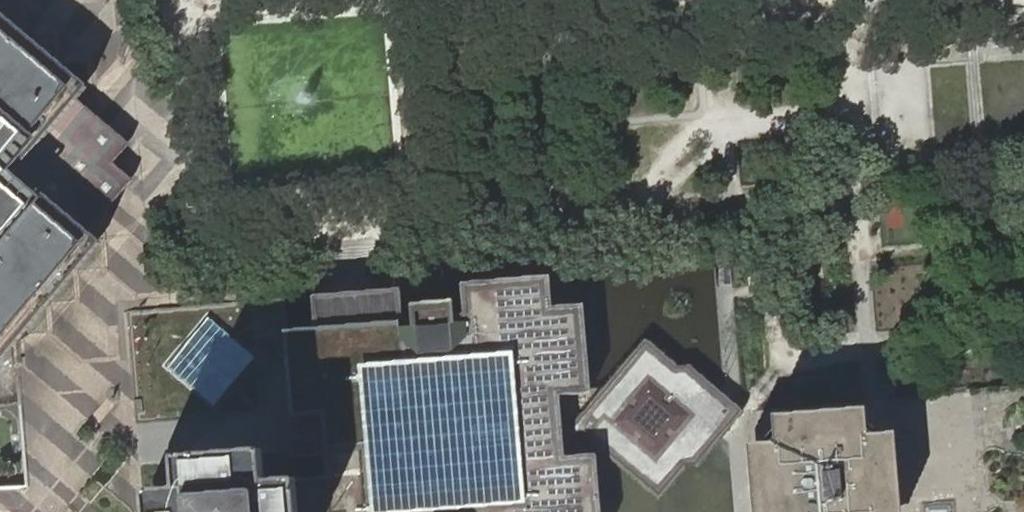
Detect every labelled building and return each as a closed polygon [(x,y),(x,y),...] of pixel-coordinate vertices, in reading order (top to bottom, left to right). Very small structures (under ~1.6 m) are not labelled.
[(256,301),(265,413),(136,424),(127,312),(172,308),(167,235),(173,206),(184,176),(182,123),(170,94),(127,61),(121,0),(0,0),(0,511),(190,511),(189,497),(259,491),(261,511),(276,511),(274,492),(295,490),(336,486),(341,482),(333,395),(306,372),(359,309),(403,347),(407,344),(402,340),(402,328),(414,327),(414,320),(456,316),(457,324),(469,323),(470,335),(467,339),(470,342),(508,297),(507,280),(256,301)] [(401,289),(314,297),(317,328),(285,331),(293,417),(325,414),(330,477),(294,480),(267,482),(264,451),(177,458),(180,490),(149,493),(150,511),(601,511),(597,454),(566,457),(565,447),(598,444),(660,496),(686,465),(696,465),(721,436),(742,411),(717,390),(688,365),(676,366),(647,341),(595,403),(562,405),(560,394),(591,392),(584,305),(553,308),(550,277),(507,280),(463,284),(466,315),(456,316),(454,301),(412,304),(414,320),(403,320),(401,289)] [(969,398),(898,404),(890,405),(881,406),(751,417),(744,418),(744,410),(743,399),(734,297),(734,291),(733,284),(716,286),(724,383),(717,390),(721,436),(729,443),(735,511),(1023,511),(1023,393),(969,398)] [(258,357),(209,315),(166,365),(216,407),(258,357)]
